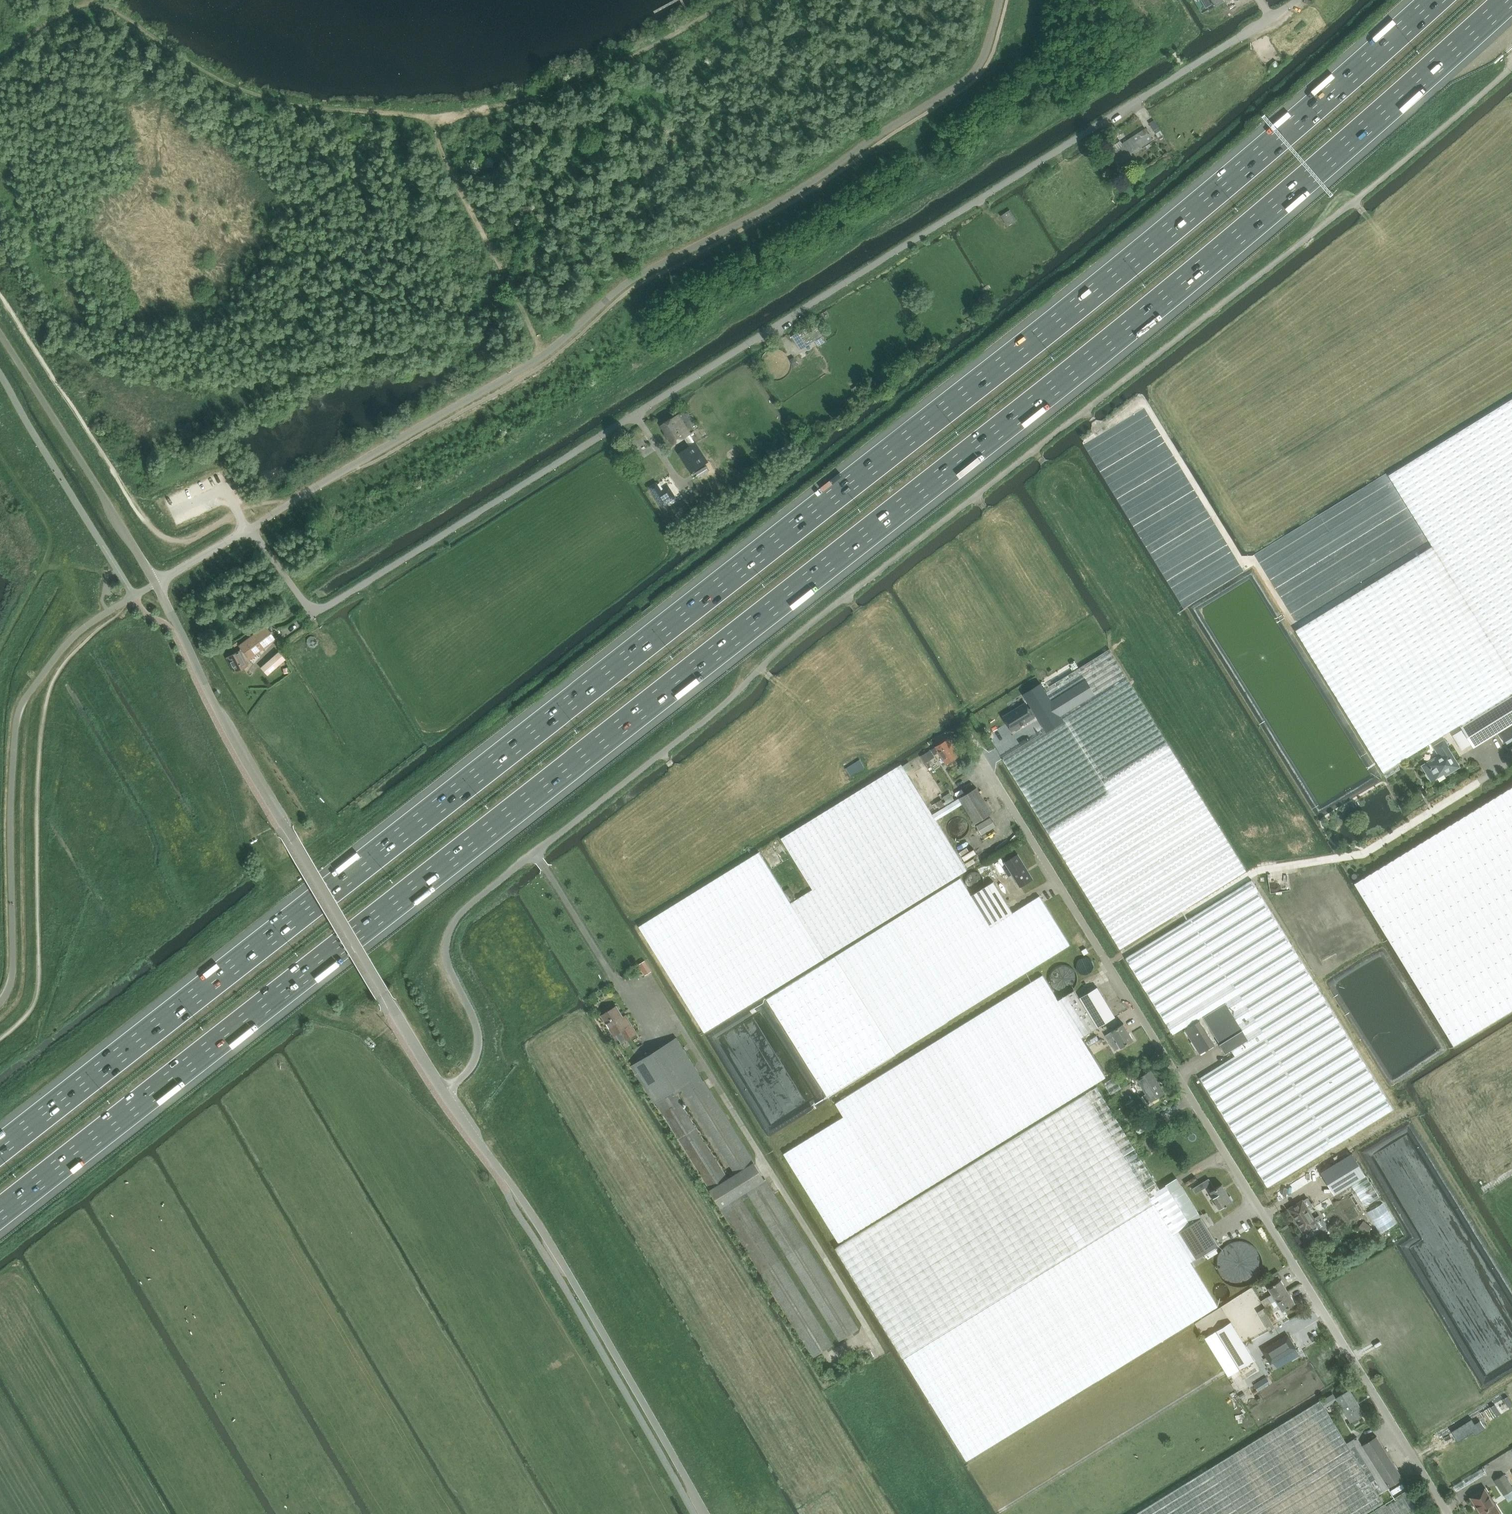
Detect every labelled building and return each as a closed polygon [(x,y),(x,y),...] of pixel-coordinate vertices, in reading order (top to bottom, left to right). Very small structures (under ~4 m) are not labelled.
[(1203,13),(1208,10),(1209,10),(1224,1),(1223,0),(1195,0),(1203,13)] [(1111,155),(1117,165),(1132,155),(1131,153),(1152,139),(1145,128),(1122,143),(1120,141),(1111,147),(1115,152),(1111,155)] [(1159,128),(1154,131),(1158,137),(1163,134),(1159,128)] [(1008,225),(1017,220),(1010,209),(1002,215),(1008,225)] [(815,323),(792,337),(799,350),(814,341),(818,347),(825,342),(822,337),(823,337),(815,323)] [(1389,475),(1432,546),(1296,630),(1386,777),(1401,769),(1398,763),(1511,693),(1511,399),(1389,475)] [(678,416),(662,425),(673,444),(684,438),(690,434),(678,416)] [(690,447),(683,451),(689,460),(685,462),(691,472),(703,465),(708,462),(696,443),(695,443),(690,434),(684,438),(690,447)] [(706,466),(695,473),(698,478),(709,471),(708,470),(706,467),(706,466)] [(662,491),(656,496),(662,506),(676,497),(669,487),(662,491)] [(249,659),(276,638),(266,625),(239,646),(249,659)] [(249,665),(241,649),(226,657),(234,673),(249,665)] [(1064,721),(1129,680),(1110,649),(1049,687),(1044,689),(1064,721)] [(267,674),(284,659),(278,653),(261,667),(267,674)] [(1003,759),(1120,949),(1246,871),(1129,680),(1064,721),(1047,731),(1003,759)] [(1064,721),(1044,689),(1040,684),(1024,694),(1047,731),(1064,721)] [(1461,726),(1463,729),(1452,735),(1461,750),(1472,743),(1474,747),(1498,732),(1504,742),(1511,737),(1511,695),(1461,726)] [(1021,726),(1035,717),(1026,702),(1002,716),(1012,732),(1014,730),(1016,731),(1021,728),(1021,726)] [(946,764),(959,756),(948,739),(932,749),(935,754),(938,751),(946,764)] [(1446,775),(1460,767),(1444,739),(1433,746),(1438,755),(1422,765),(1431,781),(1444,774),(1446,775)] [(925,762),(934,756),(930,750),(921,756),(925,762)] [(860,760),(846,768),(851,776),(865,767),(860,760)] [(963,804),(960,798),(933,814),(901,764),(781,838),(813,889),(791,902),(790,901),(784,891),(759,852),(639,926),(705,1032),(830,955),(967,870),(936,820),(963,804)] [(1354,883),(1454,1045),(1511,1009),(1511,786),(1488,801),(1423,841),(1354,883)] [(960,797),(960,798),(963,804),(975,823),(992,813),(976,787),(960,797)] [(950,793),(943,797),(947,804),(954,800),(950,793)] [(936,803),(933,805),(935,809),(939,807),(940,808),(945,805),(941,799),(936,803)] [(968,831),(968,829),(967,825),(966,822),(965,821),(961,818),(959,817),(957,817),(955,817),(952,818),(948,820),(946,824),(945,826),(945,829),(945,833),(946,835),(947,836),(949,838),(951,839),(955,841),(958,840),(960,840),(962,839),(964,838),(965,836),(967,834),(968,831)] [(991,817),(977,826),(982,835),(996,826),(991,817)] [(1018,854),(1006,861),(1009,868),(1013,873),(1020,886),(1032,879),(1018,854)] [(774,993),(767,997),(828,1095),(834,1091),(887,1059),(1070,945),(1039,896),(1028,902),(1012,913),(992,926),(990,926),(960,878),(827,961),(774,993)] [(1268,1186),(1395,1110),(1252,880),(1126,958),(1173,1034),(1203,1016),(1221,1043),(1220,1043),(1226,1053),(1232,1049),(1236,1055),(1201,1078),(1268,1186)] [(992,926),(1012,913),(993,881),(972,894),(992,926)] [(789,887),(784,891),(790,901),(796,897),(789,887)] [(652,971),(645,960),(639,965),(646,976),(652,971)] [(1074,990),(1059,1000),(1043,975),(835,1103),(844,1116),(835,1122),(784,1153),(839,1242),(1106,1077),(1082,1037),(1115,1017),(1097,987),(1079,998),(1074,990)] [(617,1006),(602,1015),(615,1035),(616,1034),(621,1043),(637,1033),(626,1015),(624,1017),(617,1006)] [(1200,1053),(1214,1044),(1199,1020),(1185,1029),(1200,1053)] [(1121,1047),(1133,1040),(1124,1024),(1104,1034),(1107,1039),(1115,1035),(1121,1047)] [(841,1339),(858,1328),(678,1037),(633,1065),(655,1101),(657,1100),(815,1355),(832,1344),(743,1199),(751,1194),(841,1339)] [(1146,1093),(1141,1097),(1145,1103),(1150,1100),(1151,1101),(1164,1093),(1151,1071),(1137,1079),(1146,1093)] [(1098,1085),(836,1247),(900,1350),(905,1358),(917,1378),(967,1460),(1101,1378),(1122,1365),(1196,1320),(1218,1306),(1217,1305),(1191,1261),(1192,1260),(1196,1258),(1201,1255),(1203,1256),(1204,1255),(1219,1247),(1217,1243),(1208,1229),(1201,1217),(1190,1224),(1167,1185),(1160,1188),(1098,1085)] [(1134,1117),(1141,1113),(1133,1100),(1126,1104),(1134,1117)] [(1130,1115),(1124,1105),(1117,1109),(1123,1119),(1130,1115)] [(1148,1138),(1141,1143),(1148,1154),(1155,1149),(1148,1138)] [(1350,1184),(1365,1175),(1352,1153),(1321,1171),(1334,1193),(1350,1184)] [(1379,1198),(1365,1175),(1350,1184),(1365,1207),(1379,1198)] [(1177,1178),(1167,1185),(1190,1224),(1201,1217),(1177,1178)] [(1221,1209),(1233,1202),(1222,1184),(1215,1188),(1209,1178),(1193,1188),(1196,1193),(1207,1186),(1221,1209)] [(1303,1200),(1307,1208),(1312,1205),(1307,1198),(1303,1200)] [(1289,1208),(1304,1232),(1310,1228),(1313,1233),(1325,1226),(1319,1216),(1314,1219),(1307,1208),(1303,1200),(1289,1208)] [(1359,1227),(1367,1233),(1372,1227),(1364,1221),(1359,1227)] [(1219,1275),(1224,1281),(1229,1285),(1235,1287),(1242,1287),(1248,1286),(1254,1282),(1259,1276),(1262,1270),(1262,1262),(1259,1252),(1253,1245),(1246,1242),(1237,1241),(1230,1243),(1222,1248),(1218,1254),(1216,1261),(1217,1268),(1219,1275)] [(1216,1249),(1205,1255),(1208,1259),(1218,1252),(1216,1249)] [(1272,1293),(1261,1300),(1265,1306),(1288,1291),(1281,1280),(1275,1283),(1268,1287),(1272,1293)] [(1283,1310),(1295,1302),(1288,1291),(1265,1306),(1268,1311),(1279,1304),(1283,1310)] [(1267,1313),(1260,1316),(1269,1330),(1275,1327),(1270,1317),(1271,1317),(1269,1314),(1268,1314),(1267,1313)] [(1206,1337),(1205,1338),(1224,1369),(1226,1373),(1228,1375),(1240,1368),(1252,1360),(1253,1359),(1231,1322),(1206,1337)] [(1271,1363),(1274,1361),(1296,1348),(1288,1335),(1263,1350),(1271,1363)] [(1357,1418),(1364,1414),(1349,1390),(1336,1398),(1350,1422),(1351,1421),(1353,1424),(1359,1421),(1357,1418)] [(1325,1398),(1321,1401),(1323,1405),(1327,1403),(1332,1400),(1329,1396),(1325,1398)] [(1135,1513),(1364,1513),(1383,1502),(1378,1494),(1389,1487),(1403,1478),(1376,1436),(1362,1445),(1357,1436),(1347,1443),(1323,1405),(1321,1401),(1320,1400),(1135,1513)] [(1472,1418),(1452,1431),(1458,1441),(1473,1431),(1478,1428),(1475,1423),(1472,1418)] [(1480,1420),(1475,1423),(1478,1428),(1473,1431),(1476,1435),(1485,1429),(1480,1420)] [(1483,1468),(1453,1486),(1457,1492),(1487,1474),(1483,1468)] [(1494,1480),(1503,1495),(1511,1490),(1511,1486),(1504,1474),(1494,1480)] [(1499,1511),(1485,1489),(1471,1497),(1481,1513),(1495,1513),(1499,1511)] [(1407,1490),(1396,1497),(1397,1499),(1387,1505),(1385,1504),(1369,1513),(1422,1513),(1407,1490)] [(1503,1495),(1509,1502),(1511,1500),(1511,1490),(1503,1495)]
